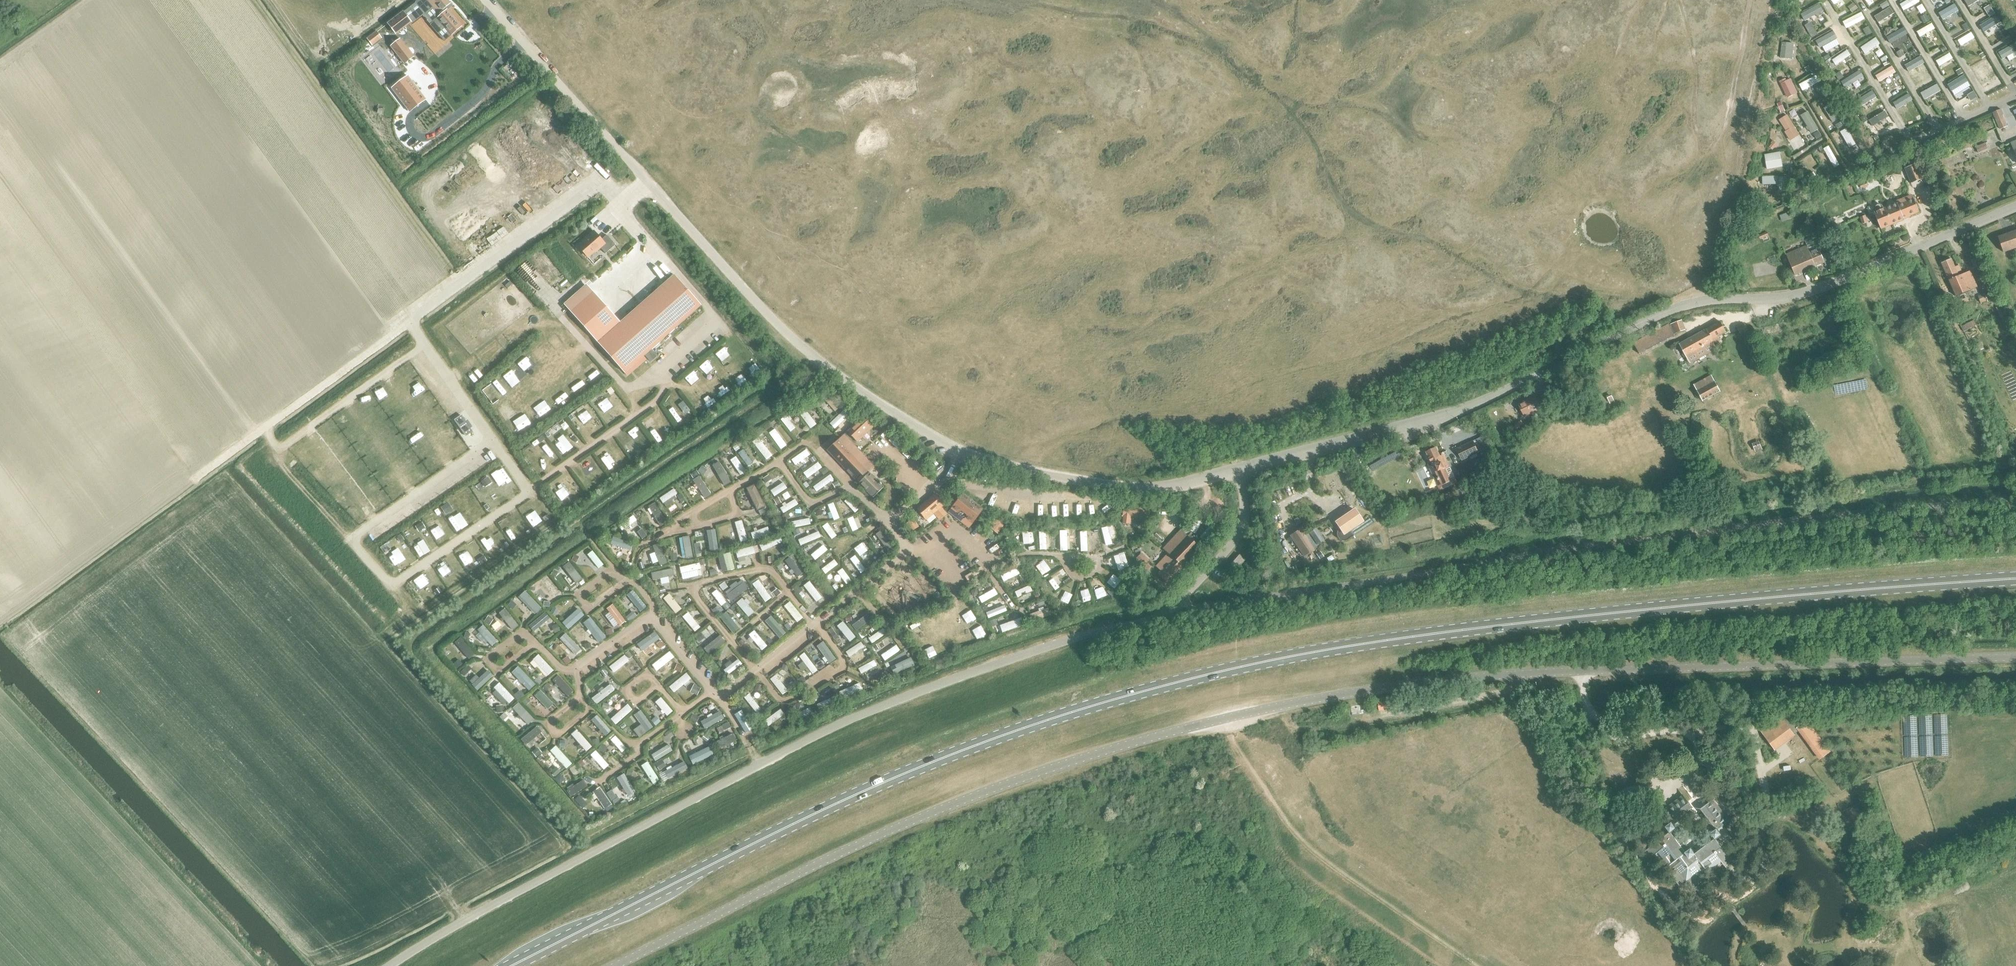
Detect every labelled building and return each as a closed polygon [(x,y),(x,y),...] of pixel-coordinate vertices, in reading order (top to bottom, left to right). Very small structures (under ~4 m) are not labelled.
[(416,3),(420,8),(428,1),(438,14),(443,10),(445,12),(437,19),(445,28),(451,35),(462,26),(456,20),(447,10),(452,6),(447,0),(420,0),(416,3)] [(1900,5),(1903,11),(1919,2),(1919,0),(1907,0),(1900,5)] [(1886,1),(1879,5),(1882,9),(1889,5),(1886,1)] [(1853,3),(1848,7),(1852,12),(1858,8),(1853,3)] [(1819,4),(1800,15),(1804,21),(1823,11),(1819,4)] [(1955,4),(1939,14),(1942,20),(1959,11),(1955,4)] [(1889,7),(1874,17),(1878,24),(1894,14),(1889,7)] [(403,11),(387,22),(396,34),(412,22),(417,19),(409,8),(404,12),(403,11)] [(1991,8),(1986,11),(1989,17),(1995,14),(1991,8)] [(1859,13),(1844,21),(1847,27),(1855,22),(1856,24),(1860,22),(1859,20),(1862,19),(1859,13)] [(1996,14),(1980,23),(1984,31),(2000,22),(1996,14)] [(1926,15),(1921,18),(1924,23),(1929,20),(1926,15)] [(1932,23),(1916,32),(1919,38),(1935,29),(1932,23)] [(1868,26),(1863,29),(1866,36),(1872,33),(1868,26)] [(1809,31),(1808,32),(1811,38),(1813,37),(1817,34),(1814,28),(1809,31)] [(1838,36),(1834,30),(1820,39),(1823,44),(1838,36)] [(1901,30),(1886,38),(1889,43),(1904,35),(1901,30)] [(377,31),(367,39),(371,45),(381,37),(377,31)] [(1974,38),(1971,33),(1957,41),(1961,46),(1974,38)] [(2010,37),(2004,40),(2006,45),(2013,42),(2010,37)] [(400,38),(390,46),(404,63),(414,56),(400,38)] [(1875,38),(1860,48),(1864,54),(1880,44),(1875,38)] [(1782,43),(1780,58),(1792,59),(1793,44),(1782,43)] [(1998,53),(2002,60),(2015,52),(2015,46),(2014,44),(1998,53)] [(1901,49),(1896,52),(1900,58),(1905,55),(1901,49)] [(1850,55),(1847,50),(1832,60),(1835,65),(1850,55)] [(1935,61),(1939,67),(1953,59),(1950,53),(1935,61)] [(1920,56),(1904,66),(1907,72),(1924,63),(1920,56)] [(1977,74),(1991,66),(1987,61),(1974,69),(1977,74)] [(1890,67),(1877,75),(1880,80),(1893,72),(1890,67)] [(1839,71),(1835,74),(1835,75),(1838,80),(1843,77),(1839,71)] [(1860,71),(1846,79),(1849,85),(1863,76),(1860,71)] [(1930,76),(1925,79),(1928,84),(1933,81),(1930,76)] [(1953,89),(1966,82),(1963,76),(1950,84),(1953,89)] [(425,102),(408,77),(392,89),(410,113),(425,102)] [(1790,79),(1780,84),(1785,95),(1795,90),(1790,79)] [(1999,79),(1993,83),(1997,89),(2003,86),(1999,79)] [(1800,83),(1805,95),(1811,92),(1808,85),(1810,84),(1808,80),(1800,83)] [(1936,85),(1923,93),(1925,98),(1939,91),(1936,85)] [(1853,91),(1848,94),(1851,100),(1857,97),(1853,91)] [(1872,91),(1857,100),(1861,107),(1877,98),(1872,91)] [(1906,93),(1893,102),(1897,108),(1904,103),(1905,104),(1909,102),(1907,101),(1910,99),(1906,93)] [(1777,104),(1776,104),(1777,104),(1780,113),(1784,111),(1780,102),(1777,104)] [(1839,119),(1829,104),(1823,109),(1832,123),(1839,119)] [(2004,115),(2001,109),(1992,113),(2000,130),(2008,126),(2003,116),(2004,115)] [(1818,130),(1807,111),(1800,116),(1811,134),(1818,130)] [(1872,127),(1888,117),(1885,111),(1869,121),(1872,127)] [(1787,116),(1780,120),(1786,131),(1785,132),(1790,140),(1799,135),(1788,117),(1787,116)] [(1849,148),(1855,144),(1846,129),(1840,132),(1849,148)] [(1771,144),(1769,147),(1772,150),(1775,147),(1778,145),(1773,140),(1770,143),(1771,144)] [(1976,147),(1978,153),(1988,149),(1985,143),(1976,147)] [(1831,157),(1823,144),(1817,147),(1826,161),(1831,157)] [(1781,161),(1779,152),(1763,155),(1766,170),(1777,168),(1775,162),(1781,161)] [(1905,168),(1911,183),(1923,179),(1917,163),(1916,163),(1905,168)] [(1804,186),(1816,177),(1813,172),(1800,181),(1804,186)] [(1777,177),(1762,177),(1762,185),(1778,185),(1778,191),(1787,191),(1787,178),(1778,178),(1777,177)] [(1874,213),(1881,229),(1904,220),(1903,218),(1919,212),(1914,198),(1898,204),(1897,203),(1884,209),(1883,207),(1881,205),(1880,204),(1878,205),(1876,206),(1875,208),(1876,210),(1876,212),(1874,213)] [(1779,215),(1782,222),(1789,219),(1786,213),(1779,215)] [(605,254),(615,245),(607,235),(601,240),(594,231),(578,246),(587,257),(594,251),(595,252),(600,248),(605,254)] [(1998,237),(2003,252),(2015,248),(2015,231),(1998,237)] [(1786,254),(1795,275),(1824,262),(1826,266),(1831,264),(1826,254),(1821,256),(1818,247),(1809,251),(1807,246),(1786,254)] [(1971,260),(1974,269),(1981,266),(1978,257),(1971,260)] [(1941,263),(1956,297),(1977,287),(1970,271),(1959,276),(1957,272),(1961,271),(1959,265),(1955,267),(1951,259),(1941,263)] [(587,285),(564,305),(570,312),(627,377),(645,361),(642,357),(699,307),(673,276),(621,322),(593,291),(587,285)] [(1984,294),(1977,297),(1980,304),(1987,301),(1986,298),(1984,294)] [(1953,306),(1947,308),(1950,316),(1956,313),(1953,306)] [(1967,322),(1960,326),(1963,331),(1976,324),(1974,319),(1967,323),(1967,322)] [(1634,344),(1639,354),(1675,335),(1674,334),(1685,330),(1682,320),(1669,325),(1634,344)] [(1716,348),(1714,344),(1720,341),(1717,336),(1726,332),(1720,322),(1680,344),(1690,363),(1716,348)] [(1737,327),(1739,333),(1743,332),(1744,335),(1748,334),(1745,324),(1737,327)] [(651,350),(644,356),(650,362),(656,356),(651,350)] [(1693,385),(1703,401),(1720,391),(1711,375),(1693,385)] [(840,407),(829,395),(824,400),(835,412),(840,407)] [(1518,404),(1524,416),(1540,408),(1534,396),(1518,404)] [(813,403),(799,414),(804,419),(817,409),(813,403)] [(793,409),(788,412),(791,417),(796,413),(793,409)] [(844,411),(831,423),(836,428),(848,416),(844,411)] [(786,416),(781,420),(791,433),(796,429),(790,421),(792,420),(789,416),(787,417),(786,416)] [(864,416),(847,432),(856,442),(873,426),(864,416)] [(1514,427),(1518,431),(1523,426),(1519,422),(1514,427)] [(761,427),(755,431),(758,436),(764,432),(761,427)] [(785,445),(776,432),(771,436),(780,449),(785,445)] [(843,435),(827,451),(873,498),(883,487),(869,473),(875,467),(843,435)] [(1457,449),(1462,460),(1475,454),(1479,452),(1474,441),(1457,449)] [(1752,444),(1755,452),(1762,450),(1759,441),(1752,444)] [(771,456),(761,443),(756,447),(766,460),(771,456)] [(1438,478),(1438,480),(1440,480),(1442,485),(1456,479),(1447,460),(1445,461),(1443,456),(1441,457),(1436,448),(1427,452),(1434,467),(1430,469),(1433,474),(1436,472),(1439,478),(1438,478)] [(753,463),(743,450),(738,454),(748,467),(753,463)] [(806,450),(793,459),(797,464),(810,455),(806,450)] [(740,475),(731,461),(725,464),(734,478),(740,475)] [(731,483),(719,463),(713,467),(725,487),(731,483)] [(819,463),(806,472),(809,477),(822,468),(819,463)] [(701,466),(697,471),(703,474),(706,469),(701,466)] [(825,467),(820,470),(823,475),(828,472),(825,467)] [(697,470),(690,474),(693,478),(699,474),(697,470)] [(768,475),(762,479),(765,483),(771,480),(768,475)] [(830,475),(813,488),(817,493),(834,480),(830,475)] [(711,495),(699,477),(693,481),(705,499),(711,495)] [(784,483),(771,491),(775,497),(788,489),(784,483)] [(764,506),(755,486),(748,489),(754,503),(752,504),(754,508),(756,507),(757,509),(764,506)] [(935,492),(917,506),(927,519),(933,514),(938,519),(946,512),(941,507),(945,504),(942,499),(935,492)] [(675,493),(661,502),(664,508),(678,498),(675,493)] [(951,508),(972,524),(983,509),(962,493),(951,508)] [(851,499),(846,504),(855,514),(860,510),(851,499)] [(784,514),(799,505),(795,500),(787,505),(786,503),(782,505),(783,507),(780,509),(784,514)] [(667,524),(655,503),(649,507),(660,528),(667,524)] [(834,504),(828,506),(834,521),(840,519),(834,504)] [(1149,508),(1124,505),(1121,523),(1129,524),(1130,517),(1148,519),(1149,508)] [(764,507),(757,510),(760,515),(767,514),(764,507)] [(1339,528),(1337,530),(1336,533),(1336,535),(1337,538),(1339,540),(1342,541),(1345,541),(1348,540),(1368,526),(1362,518),(1360,520),(1354,510),(1335,522),(1339,528)] [(787,512),(782,516),(785,521),(790,517),(787,512)] [(914,518),(904,525),(909,532),(919,526),(914,518)] [(1000,524),(993,518),(989,523),(991,525),(989,527),(994,532),(996,529),(999,531),(1003,526),(1000,524)] [(809,519),(792,523),(793,529),(811,525),(809,519)] [(640,525),(636,520),(622,530),(625,535),(640,525)] [(742,521),(735,523),(741,543),(748,541),(742,521)] [(642,528),(637,532),(642,539),(647,535),(642,528)] [(768,528),(751,534),(754,541),(770,535),(768,528)] [(1290,536),(1303,556),(1313,550),(1299,529),(1290,536)] [(1159,563),(1156,567),(1160,571),(1157,574),(1165,582),(1181,566),(1199,547),(1187,536),(1180,530),(1162,549),(1168,554),(1159,563)] [(716,531),(708,532),(710,549),(718,548),(716,531)] [(780,536),(760,546),(763,552),(783,543),(780,536)] [(633,544),(612,537),(610,545),(631,551),(633,544)] [(689,537),(683,538),(686,556),(692,555),(689,537)] [(667,562),(661,545),(655,547),(659,559),(656,560),(657,562),(660,561),(661,564),(667,562)] [(785,547),(780,550),(783,555),(788,552),(785,547)] [(604,565),(591,548),(584,553),(598,570),(604,565)] [(886,548),(878,553),(881,557),(889,552),(886,548)] [(751,550),(733,554),(735,562),(753,557),(751,550)] [(1135,559),(1147,570),(1153,564),(1141,553),(1135,559)] [(730,555),(712,560),(714,566),(732,560),(730,555)] [(1239,555),(1230,565),(1236,570),(1245,560),(1239,555)] [(803,574),(790,558),(785,562),(798,578),(803,574)] [(780,562),(776,565),(780,570),(784,567),(780,562)] [(583,580),(570,563),(563,568),(576,585),(583,580)] [(699,564),(680,568),(681,574),(701,570),(699,564)] [(1016,569),(1002,576),(1005,582),(1019,575),(1016,569)] [(670,570),(651,575),(652,581),(672,576),(670,570)] [(560,591),(549,578),(544,582),(556,595),(560,591)] [(724,581),(719,585),(723,591),(729,586),(725,581),(724,581)] [(772,599),(759,581),(752,585),(766,603),(772,599)] [(823,598),(810,582),(804,587),(817,603),(823,598)] [(796,585),(792,590),(798,595),(802,590),(796,585)] [(1029,586),(1014,593),(1016,598),(1032,591),(1029,586)] [(732,602),(744,592),(740,587),(727,596),(732,602)] [(976,588),(970,592),(974,597),(979,593),(976,588)] [(776,589),(772,592),(775,597),(778,595),(780,594),(780,593),(776,589)] [(996,590),(982,597),(984,603),(999,596),(996,590)] [(647,608),(633,591),(627,596),(641,613),(647,608)] [(726,603),(717,591),(712,595),(721,607),(726,603)] [(542,609),(525,593),(520,598),(536,615),(542,609)] [(682,607),(672,595),(667,599),(677,611),(682,607)] [(742,600),(736,605),(747,619),(753,614),(747,607),(749,605),(746,601),(744,602),(742,600)] [(799,614),(789,600),(784,604),(794,618),(799,614)] [(511,601),(507,606),(513,610),(517,605),(511,601)] [(625,622),(613,605),(607,610),(619,627),(625,622)] [(717,606),(712,610),(716,616),(723,610),(720,606),(718,607),(717,606)] [(735,607),(721,617),(725,622),(738,611),(735,607)] [(989,619),(1006,613),(1004,607),(994,611),(993,608),(989,610),(989,612),(987,613),(989,619)] [(1048,609),(1030,616),(1033,623),(1051,616),(1048,609)] [(518,627),(505,610),(499,614),(513,631),(518,627)] [(545,613),(528,627),(533,632),(549,618),(545,613)] [(582,618),(578,613),(565,625),(569,629),(582,618)] [(701,628),(688,613),(683,618),(695,633),(701,628)] [(783,627),(772,614),(767,618),(773,626),(770,629),(774,634),(783,627)] [(873,619),(869,614),(855,625),(859,630),(873,619)] [(488,616),(484,622),(489,625),(493,620),(488,616)] [(679,616),(675,619),(679,624),(683,621),(679,616)] [(995,618),(989,621),(992,626),(997,624),(995,618)] [(792,619),(786,623),(789,627),(795,623),(792,619)] [(1000,627),(1003,633),(1024,626),(1022,619),(1000,627)] [(605,638),(592,620),(586,624),(600,642),(605,638)] [(856,638),(842,622),(837,626),(845,635),(843,636),(846,639),(847,638),(851,642),(856,638)] [(495,640),(481,624),(475,628),(490,645),(495,640)] [(557,624),(552,627),(554,633),(560,630),(557,624)] [(862,629),(857,633),(861,638),(867,635),(862,629)] [(883,629),(869,640),(872,645),(887,635),(883,629)] [(762,651),(767,647),(754,632),(749,636),(758,645),(755,647),(758,651),(761,649),(762,651)] [(659,639),(655,633),(638,646),(642,651),(659,639)] [(700,633),(694,637),(699,642),(704,638),(700,633)] [(569,640),(564,634),(550,647),(555,652),(569,640)] [(725,643),(721,637),(704,650),(709,656),(725,643)] [(475,656),(461,639),(455,644),(469,660),(475,656)] [(662,640),(657,644),(661,649),(665,646),(662,640)] [(846,653),(850,658),(865,648),(861,643),(846,653)] [(835,659),(824,644),(819,648),(830,663),(835,659)] [(897,646),(882,656),(885,661),(900,652),(897,646)] [(674,659),(670,653),(652,666),(657,672),(660,670),(662,672),(665,669),(664,667),(674,659)] [(818,671),(805,654),(800,657),(813,675),(818,671)] [(554,672),(538,656),(533,661),(548,677),(554,672)] [(568,656),(562,660),(566,665),(571,661),(568,656)] [(625,656),(609,668),(614,674),(629,662),(625,656)] [(459,660),(453,665),(456,670),(462,664),(459,660)] [(724,671),(728,676),(743,665),(739,660),(724,671)] [(821,660),(816,663),(820,669),(825,666),(821,660)] [(912,666),(909,660),(894,668),(897,674),(912,666)] [(859,670),(861,675),(877,667),(874,661),(859,670)] [(677,664),(674,670),(681,672),(684,667),(677,664)] [(468,666),(460,672),(464,676),(472,669),(468,666)] [(536,686),(518,668),(512,674),(529,692),(536,686)] [(886,671),(880,673),(883,679),(886,681),(890,679),(886,671)] [(478,691),(490,679),(485,674),(473,686),(478,691)] [(687,674),(670,688),(674,694),(692,680),(687,674)] [(574,693),(559,676),(553,681),(569,697),(574,693)] [(776,676),(771,680),(783,696),(789,692),(776,676)] [(547,683),(543,687),(546,691),(551,687),(547,683)] [(515,700),(499,684),(494,689),(509,705),(515,700)] [(694,684),(690,692),(697,695),(701,687),(694,684)] [(756,684),(754,690),(760,692),(762,686),(756,684)] [(842,700),(863,691),(860,684),(839,693),(842,700)] [(615,692),(610,686),(592,699),(596,705),(615,692)] [(521,690),(513,695),(517,701),(525,696),(521,690)] [(554,705),(540,691),(534,697),(548,711),(554,705)] [(761,709),(749,695),(744,699),(756,713),(761,709)] [(527,697),(522,702),(525,706),(531,701),(527,697)] [(818,711),(833,704),(831,698),(815,705),(818,711)] [(673,712),(661,699),(655,704),(662,711),(661,712),(663,715),(665,714),(667,717),(673,712)] [(1378,702),(1379,711),(1392,709),(1391,700),(1378,702)] [(534,721),(518,704),(512,709),(528,726),(534,721)] [(616,726),(633,711),(627,705),(611,720),(616,726)] [(795,723),(812,714),(809,709),(792,717),(795,723)] [(764,722),(769,728),(780,720),(782,722),(785,720),(783,717),(785,716),(781,710),(764,722)] [(504,712),(499,717),(503,720),(508,716),(504,712)] [(652,728),(641,713),(636,717),(647,732),(652,728)] [(725,720),(721,713),(702,723),(706,730),(725,720)] [(693,714),(690,719),(696,723),(700,717),(693,714)] [(611,732),(597,716),(591,721),(600,731),(598,733),(601,736),(602,734),(605,737),(611,732)] [(657,717),(651,721),(656,726),(661,722),(657,717)] [(1780,717),(1761,732),(1769,741),(1783,731),(1789,739),(1800,731),(1812,748),(1820,759),(1830,752),(1821,740),(1807,721),(1797,728),(1793,723),(1787,727),(1780,717)] [(728,722),(722,725),(725,730),(731,727),(728,722)] [(525,747),(542,733),(537,728),(520,741),(525,747)] [(670,730),(665,734),(669,738),(673,734),(670,730)] [(592,748),(577,731),(571,736),(587,753),(592,748)] [(736,742),(733,735),(717,743),(720,750),(736,742)] [(627,750),(615,737),(611,741),(622,754),(627,750)] [(601,744),(598,750),(605,753),(608,747),(601,744)] [(651,756),(655,763),(673,752),(669,745),(651,756)] [(538,747),(532,752),(536,757),(542,752),(538,747)] [(572,765),(556,747),(550,752),(567,770),(572,765)] [(691,757),(694,762),(713,753),(710,747),(691,757)] [(609,767),(596,752),(590,757),(604,771),(609,767)] [(581,759),(577,762),(581,767),(585,764),(581,759)] [(663,760),(656,764),(660,770),(667,766),(663,760)] [(660,782),(648,763),(641,767),(653,786),(660,782)] [(664,774),(667,780),(683,771),(680,765),(664,774)] [(557,767),(551,771),(555,776),(561,771),(557,767)] [(636,794),(624,776),(618,780),(626,792),(624,793),(626,797),(628,796),(630,799),(636,794)] [(571,798),(587,787),(583,781),(574,787),(572,785),(569,787),(570,789),(566,792),(571,798)] [(600,789),(593,793),(605,811),(612,806),(600,789)] [(617,795),(611,798),(614,803),(620,800),(617,795)] [(1714,831),(1711,834),(1713,836),(1693,852),(1691,849),(1688,851),(1673,831),(1676,829),(1673,825),(1677,823),(1675,821),(1692,808),(1683,796),(1662,812),(1671,823),(1665,827),(1669,833),(1647,849),(1653,857),(1662,850),(1672,863),(1667,867),(1670,871),(1682,862),(1687,870),(1696,864),(1705,876),(1709,873),(1705,867),(1718,858),(1725,867),(1732,861),(1715,839),(1721,835),(1717,830),(1728,821),(1713,800),(1700,809),(1713,826),(1711,828),(1714,831)]
